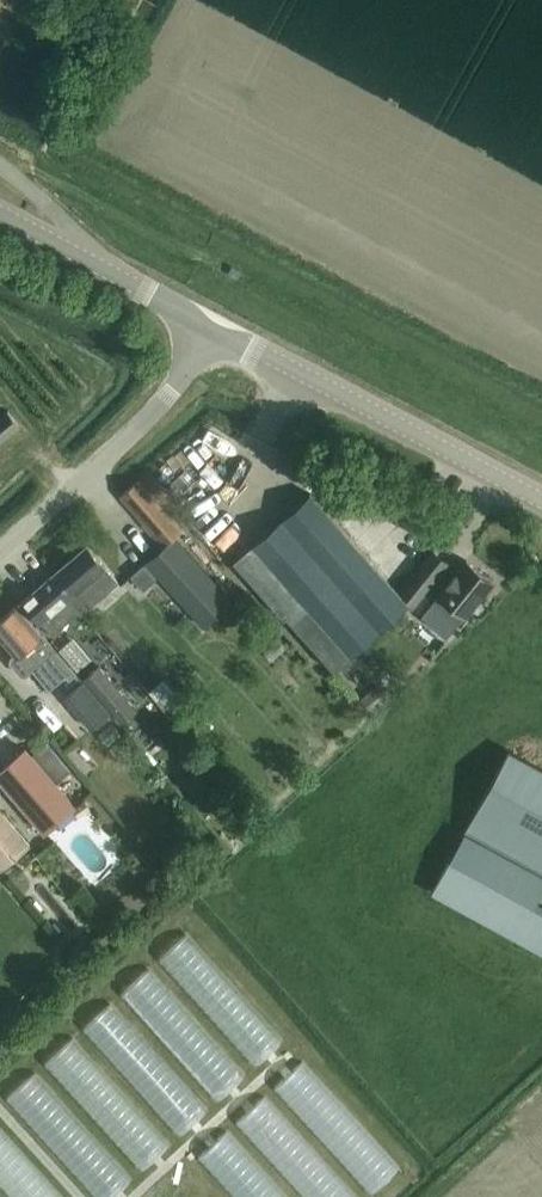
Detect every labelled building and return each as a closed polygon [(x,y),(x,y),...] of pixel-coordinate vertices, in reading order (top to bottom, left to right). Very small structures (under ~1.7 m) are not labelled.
[(19,424),(7,410),(0,416),(0,440),(19,424)] [(334,670),(408,604),(309,492),(233,560),(283,617),(285,615),(334,670)] [(163,545),(129,575),(142,589),(156,576),(201,627),(231,600),(173,536),(163,545)] [(86,544),(53,573),(71,594),(67,597),(80,613),(105,592),(118,581),(104,565),(86,544)] [(413,603),(423,592),(447,562),(432,550),(417,569),(399,591),(413,603)] [(464,615),(477,599),(492,581),(465,559),(437,593),(437,594),(429,604),(420,617),(444,637),(463,615),(464,615)] [(53,573),(19,601),(35,619),(38,623),(40,621),(53,637),(62,629),(60,626),(78,611),(80,614),(80,613),(67,597),(71,594),(53,573)] [(0,618),(0,639),(5,645),(14,656),(11,659),(10,663),(20,673),(25,673),(31,668),(49,689),(65,675),(69,679),(75,674),(54,649),(31,622),(16,604),(0,618)] [(73,635),(59,647),(77,670),(92,657),(73,635)] [(175,715),(196,698),(164,660),(144,677),(175,715)] [(82,677),(121,722),(136,709),(98,664),(82,677)] [(371,710),(389,694),(376,679),(358,695),(371,710)] [(90,731),(107,716),(103,712),(79,683),(62,697),(86,726),(90,731)] [(43,742),(30,754),(24,747),(0,768),(0,779),(10,791),(44,830),(74,804),(54,782),(68,771),(43,742)] [(462,834),(541,878),(541,769),(508,750),(496,771),(462,834)] [(28,844),(0,811),(0,868),(28,844)]
